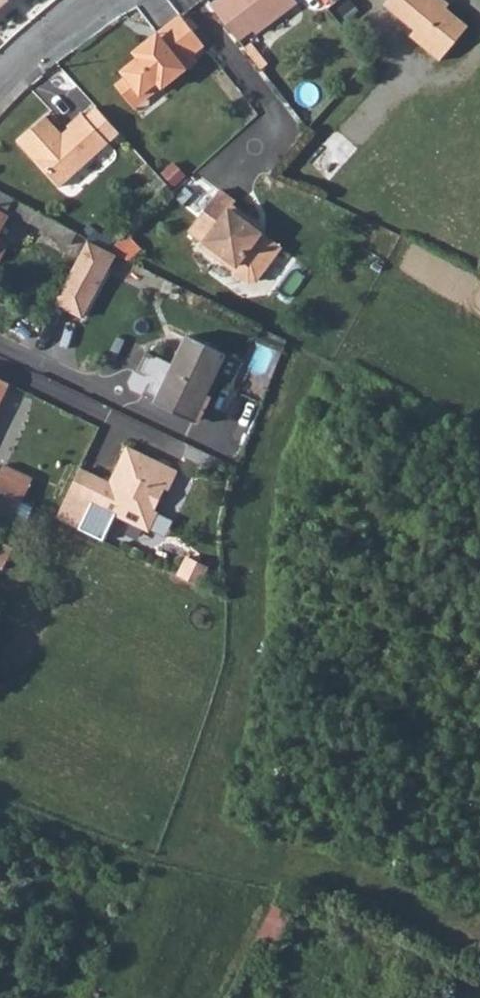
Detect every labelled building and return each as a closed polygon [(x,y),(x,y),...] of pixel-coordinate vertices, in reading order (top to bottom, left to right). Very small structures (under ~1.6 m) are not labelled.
[(18,0),(0,0),(0,16),(18,0)] [(258,24),(279,7),(282,10),(294,0),(217,0),(211,4),(239,40),(258,24)] [(411,33),(440,58),(468,26),(439,1),(441,0),(389,0),(387,3),(415,28),(411,33)] [(203,44),(180,14),(156,32),(161,39),(151,46),(146,40),(133,50),(138,56),(121,69),(126,75),(115,83),(129,101),(156,80),(161,85),(196,58),(191,53),(203,44)] [(156,32),(146,40),(151,46),(161,39),(156,32)] [(129,101),(133,107),(161,85),(156,80),(129,101)] [(46,117),(18,142),(60,188),(109,144),(82,114),(68,126),(74,132),(66,139),(46,117)] [(219,191),(189,231),(204,242),(201,247),(249,282),(256,281),(280,249),(253,229),(256,225),(232,207),(235,204),(219,191)] [(8,217),(6,215),(14,200),(8,196),(0,192),(0,232),(8,217)] [(15,214),(70,244),(76,234),(30,209),(21,204),(15,214)] [(9,246),(0,242),(0,263),(9,246)] [(84,243),(53,307),(82,321),(113,258),(84,243)] [(193,421),(225,355),(186,337),(154,403),(193,421)] [(113,488),(101,481),(91,502),(115,513),(148,529),(156,512),(154,507),(161,490),(167,488),(174,472),(127,449),(113,479),(116,481),(113,488)] [(27,488),(31,478),(3,465),(0,471),(0,491),(20,501),(27,488)] [(79,471),(70,492),(91,502),(101,481),(79,471)] [(36,509),(43,496),(27,488),(20,501),(36,509)] [(115,513),(70,492),(56,519),(103,540),(115,513)] [(275,942),(290,909),(276,902),(261,936),(275,942)]
